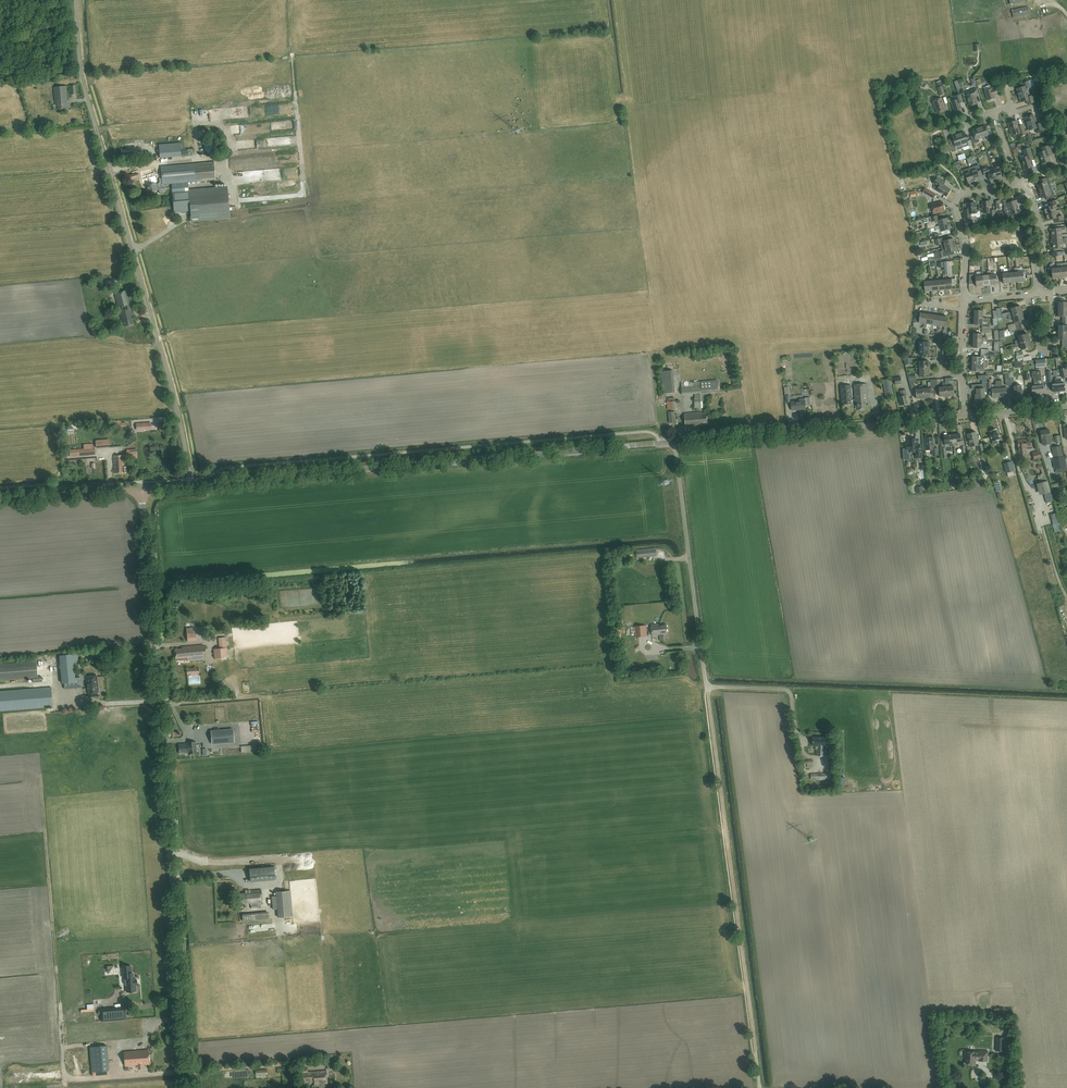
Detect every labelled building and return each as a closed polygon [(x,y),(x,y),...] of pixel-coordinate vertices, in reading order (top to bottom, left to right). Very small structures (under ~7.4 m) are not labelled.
[(1028,6),(1011,10),(1013,18),(1029,14),(1028,6)] [(963,79),(956,80),(958,87),(964,85),(963,79)] [(1022,83),(1023,87),(1016,89),(1019,96),(1029,92),(1027,89),(1030,88),(1028,81),(1022,83)] [(994,99),(994,98),(993,96),(997,95),(993,83),(988,85),(988,86),(984,87),(985,91),(988,100),(990,99),(991,100),(992,101),(994,100),(994,99)] [(54,87),(55,105),(57,105),(58,110),(66,109),(65,100),(67,100),(66,86),(54,87)] [(977,88),(970,91),(970,93),(966,95),(970,106),(978,103),(976,96),(979,95),(977,88)] [(1029,92),(1019,96),(1021,103),(1027,101),(1028,104),(1035,101),(1033,95),(1030,96),(1029,92)] [(954,97),(955,100),(951,102),(954,111),(962,109),(960,103),(963,102),(960,94),(954,97)] [(942,98),(932,101),(934,106),(935,106),(937,113),(946,110),(942,98)] [(1041,122),(1036,124),(1033,115),(1025,118),(1029,131),(1035,128),(1037,134),(1044,131),(1041,122)] [(1023,125),(1019,126),(1017,120),(1008,123),(1012,135),(1019,133),(1020,136),(1025,134),(1023,125)] [(979,127),(982,137),(986,136),(987,139),(994,137),(992,131),(988,132),(986,126),(982,127),(982,126),(979,127)] [(982,137),(979,127),(976,128),(976,129),(972,130),(975,136),(971,138),(973,144),(980,142),(978,139),(982,137)] [(958,134),(962,144),(965,143),(966,146),(972,144),(969,136),(966,137),(965,132),(958,134)] [(962,144),(958,134),(952,136),(953,141),(950,142),(953,152),(960,150),(959,146),(962,144)] [(218,149),(219,146),(218,143),(215,140),(212,140),(208,140),(206,142),(206,143),(205,146),(205,149),(207,152),(210,154),(213,154),(216,152),(218,149)] [(160,158),(182,156),(180,142),(159,144),(160,158)] [(1043,151),(1039,153),(1042,163),(1049,161),(1048,156),(1052,155),(1049,146),(1041,148),(1043,151)] [(1033,158),(1031,151),(1030,147),(1023,150),(1024,153),(1025,157),(1021,159),(1024,170),(1032,167),(1029,160),(1033,158)] [(214,162),(161,166),(162,181),(162,184),(216,179),(214,162)] [(992,168),(996,179),(1002,177),(1000,170),(1003,169),(1001,162),(995,164),(996,167),(992,168)] [(970,171),(974,181),(980,179),(978,174),(982,173),(979,165),(973,167),(973,170),(970,171)] [(996,179),(992,168),(988,169),(987,166),(982,168),(984,175),(988,174),(990,181),(996,179)] [(153,168),(140,172),(145,186),(147,186),(149,192),(157,190),(156,183),(157,183),(153,168)] [(974,181),(970,171),(967,172),(966,169),(960,171),(963,178),(966,177),(968,183),(974,181)] [(939,187),(936,191),(946,196),(950,189),(943,185),(945,181),(937,177),(933,184),(939,187)] [(987,177),(982,179),(986,190),(990,188),(987,177)] [(1039,191),(1051,187),(1050,183),(1048,177),(1040,180),(1042,183),(1037,185),(1039,191)] [(189,192),(173,193),(174,212),(191,211),(191,217),(190,217),(190,221),(191,221),(198,221),(198,220),(230,217),(227,187),(189,190),(189,192)] [(1051,187),(1039,191),(1041,198),(1046,197),(1047,200),(1055,197),(1053,191),(1051,187)] [(925,188),(923,192),(933,198),(936,194),(925,188)] [(1009,198),(1003,200),(1005,207),(1008,206),(1008,209),(1018,206),(1016,200),(1011,201),(1010,198),(1009,198)] [(1046,215),(1056,211),(1054,205),(1058,204),(1057,200),(1048,202),(1050,206),(1043,208),(1046,215)] [(942,201),(931,204),(933,213),(944,210),(942,201)] [(995,210),(991,211),(990,201),(982,202),(983,214),(989,213),(989,219),(996,218),(995,210)] [(975,203),(967,203),(967,209),(964,210),(965,219),(971,218),(970,214),(976,214),(975,203)] [(1008,209),(1004,210),(1005,214),(1007,213),(1009,219),(1016,217),(1015,214),(1020,212),(1018,206),(1008,209)] [(1056,211),(1046,215),(1048,221),(1054,219),(1055,222),(1063,219),(1062,215),(1058,216),(1056,211)] [(939,226),(948,223),(948,222),(949,222),(947,217),(938,220),(937,215),(927,218),(929,223),(934,221),(935,224),(938,223),(939,226)] [(939,226),(935,227),(934,228),(935,233),(932,234),(933,238),(945,234),(944,231),(951,229),(949,225),(948,225),(948,223),(939,226)] [(939,239),(935,240),(937,246),(941,245),(941,248),(955,244),(953,238),(946,240),(945,237),(939,239)] [(942,251),(939,252),(940,258),(944,257),(950,255),(949,252),(956,250),(955,244),(941,248),(942,251)] [(1058,267),(1056,267),(1053,268),(1052,263),(1049,264),(1050,269),(1051,269),(1052,278),(1059,277),(1058,267)] [(1058,267),(1059,277),(1066,277),(1065,267),(1063,267),(1059,267),(1059,263),(1056,263),(1056,267),(1058,267)] [(1016,272),(1017,282),(1024,281),(1023,271),(1017,272),(1017,267),(1014,268),(1015,272),(1016,272)] [(989,275),(990,285),(997,284),(996,274),(990,275),(990,270),(991,270),(990,268),(988,268),(989,270),(987,271),(988,275),(989,275)] [(1009,273),(1010,283),(1017,282),(1016,272),(1015,272),(1011,272),(1010,268),(1008,268),(1008,273),(1009,273)] [(1010,283),(1009,273),(1008,273),(1004,273),(1003,269),(1001,269),(1001,274),(1002,274),(1003,283),(1010,283)] [(982,276),(983,286),(990,285),(989,275),(988,275),(984,275),(983,271),(980,271),(981,276),(982,276)] [(983,286),(982,276),(981,276),(977,276),(976,274),(969,275),(969,284),(976,284),(976,286),(983,286)] [(945,280),(945,290),(952,289),(952,279),(946,280),(946,275),(943,276),(943,280),(945,280)] [(938,280),(939,290),(945,290),(945,280),(943,280),(939,280),(939,276),(936,276),(937,281),(938,280)] [(931,281),(930,281),(926,282),(925,277),(923,278),(923,282),(924,282),(925,292),(932,291),(931,281)] [(931,281),(932,291),(939,290),(938,280),(937,281),(932,281),(932,277),(929,277),(930,281),(931,281)] [(105,281),(107,289),(119,287),(117,278),(105,281)] [(132,313),(126,290),(115,293),(123,323),(124,323),(125,326),(134,324),(131,313),(132,313)] [(1008,317),(1022,313),(1020,306),(1011,308),(1012,312),(1009,312),(1002,313),(1003,318),(1008,316),(1008,317)] [(925,324),(927,314),(920,313),(919,323),(924,324),(924,328),(925,328),(926,328),(927,324),(925,324)] [(1022,313),(1008,317),(1009,319),(1014,318),(1015,322),(1024,320),(1022,313)] [(932,325),(934,315),(927,314),(925,324),(927,324),(931,325),(930,329),(933,329),(934,325),(932,325)] [(939,326),(941,316),(934,315),(932,325),(934,325),(938,326),(937,330),(939,330),(940,330),(940,326),(939,326)] [(939,326),(940,326),(945,327),(944,331),(947,331),(947,327),(946,326),(948,317),(941,316),(939,326)] [(1022,334),(1023,335),(1018,336),(1019,340),(1015,341),(1015,344),(1029,340),(1028,333),(1027,334),(1026,333),(1026,332),(1023,333),(1022,334)] [(1058,339),(1062,339),(1062,347),(1066,346),(1066,332),(1058,332),(1058,339)] [(1016,347),(1021,346),(1022,350),(1031,347),(1029,340),(1015,344),(1016,347)] [(928,341),(918,342),(919,354),(928,354),(928,346),(929,346),(929,341),(928,341)] [(1017,362),(1032,360),(1030,355),(1024,357),(1023,354),(1016,356),(1017,362)] [(1035,360),(1036,368),(1046,367),(1045,359),(1035,360)] [(673,370),(669,371),(661,371),(663,393),(675,392),(673,370)] [(682,395),(719,392),(718,380),(681,383),(682,395)] [(886,398),(894,396),(890,380),(883,381),(886,398)] [(1002,380),(998,381),(999,397),(1007,396),(1006,388),(1002,388),(1002,380)] [(866,383),(854,384),(855,403),(857,402),(858,409),(867,408),(866,402),(868,402),(866,383)] [(947,396),(946,386),(946,383),(942,383),(943,386),(939,387),(940,397),(947,396)] [(979,389),(977,389),(977,394),(975,394),(976,400),(980,400),(980,398),(985,398),(984,388),(986,388),(985,384),(978,385),(979,389)] [(851,400),(852,400),(851,385),(840,386),(842,404),(851,403),(851,400)] [(946,386),(947,396),(954,395),(953,385),(946,386)] [(1021,385),(1014,386),(1015,395),(1016,396),(1018,396),(1019,395),(1022,394),(1021,385)] [(923,388),(923,386),(919,386),(919,388),(920,388),(920,389),(915,389),(916,399),(924,398),(923,388)] [(923,388),(924,398),(931,397),(930,388),(926,388),(926,387),(923,388)] [(907,395),(905,389),(900,390),(901,396),(899,396),(901,405),(908,404),(906,395),(907,395)] [(667,398),(667,402),(668,409),(676,409),(676,401),(675,401),(674,397),(669,398),(669,397),(667,398)] [(799,401),(791,402),(792,410),(800,409),(800,410),(801,411),(804,410),(805,410),(805,409),(806,409),(805,400),(804,400),(804,399),(803,399),(800,399),(799,400),(799,401)] [(668,412),(669,420),(669,423),(676,422),(676,411),(668,412)] [(684,413),(685,427),(690,426),(690,425),(694,424),(694,426),(702,425),(702,424),(707,424),(706,413),(701,413),(701,412),(684,413)] [(997,434),(996,429),(992,430),(992,431),(990,431),(993,444),(998,443),(997,440),(999,439),(998,433),(997,434)] [(1051,444),(1049,430),(1048,430),(1047,429),(1045,430),(1044,431),(1041,431),(1042,438),(1043,445),(1051,444)] [(979,451),(985,449),(983,443),(979,444),(976,432),(967,434),(970,447),(977,445),(979,451)] [(953,443),(957,443),(957,445),(961,445),(960,433),(952,434),(953,443)] [(953,443),(952,434),(944,435),(945,447),(949,446),(949,447),(953,446),(953,443)] [(906,449),(903,449),(904,460),(910,460),(910,452),(915,452),(915,459),(922,458),(921,444),(917,445),(916,438),(914,439),(914,437),(912,437),(910,438),(910,439),(908,439),(908,443),(905,444),(906,449)] [(935,448),(933,437),(924,438),(926,450),(932,450),(932,455),(938,455),(937,448),(935,448)] [(1024,439),(1017,440),(1018,448),(1019,456),(1026,455),(1025,448),(1027,448),(1027,449),(1028,449),(1031,449),(1032,448),(1032,446),(1031,439),(1025,440),(1024,439)] [(1061,446),(1052,447),(1054,459),(1063,457),(1061,446)] [(1032,453),(1034,460),(1042,458),(1040,451),(1032,453)] [(126,472),(126,466),(124,467),(124,456),(113,456),(114,464),(114,468),(114,473),(126,472)] [(1006,473),(1014,471),(1012,461),(1003,463),(1006,473)] [(1040,483),(1037,484),(1040,495),(1051,492),(1047,477),(1046,477),(1044,468),(1041,469),(1042,473),(1041,474),(1037,475),(1040,483)] [(1054,490),(1055,496),(1065,494),(1063,488),(1054,490)] [(656,548),(636,550),(637,557),(657,555),(656,548)] [(664,640),(663,634),(667,634),(666,624),(661,625),(661,623),(651,624),(652,635),(659,635),(660,641),(664,640)] [(647,636),(646,625),(634,626),(635,637),(647,636)] [(188,641),(196,641),(195,627),(186,628),(188,641)] [(214,658),(228,657),(226,637),(218,638),(219,648),(214,648),(214,658)] [(203,644),(182,646),(182,648),(175,648),(175,658),(176,658),(176,660),(187,659),(187,660),(204,659),(203,644)] [(74,660),(80,659),(79,653),(61,655),(63,683),(76,681),(74,660)] [(32,678),(33,682),(42,681),(42,676),(37,677),(36,661),(0,664),(0,680),(32,678)] [(99,689),(98,687),(97,675),(86,676),(87,690),(89,689),(89,694),(98,693),(98,692),(99,692),(99,691),(99,689)] [(52,706),(51,687),(0,691),(0,710),(52,706)] [(212,744),(234,742),(233,729),(211,731),(212,744)] [(826,745),(826,737),(813,737),(813,745),(816,745),(816,749),(816,755),(825,755),(825,750),(826,750),(826,745)] [(187,743),(178,744),(179,754),(188,753),(188,754),(197,753),(196,741),(187,742),(187,743)] [(249,869),(250,878),(275,876),(274,866),(257,867),(257,868),(249,869)] [(250,891),(246,891),(246,893),(240,893),(241,904),(251,903),(251,905),(263,904),(261,889),(250,890),(250,891)] [(291,890),(276,892),(278,917),(293,916),(291,890)] [(269,919),(268,912),(242,914),(243,921),(252,920),(269,919)] [(131,965),(122,966),(123,977),(125,977),(126,991),(136,990),(136,984),(137,984),(136,978),(133,979),(133,972),(131,972),(131,965)] [(125,1008),(101,1010),(102,1021),(126,1019),(125,1008)] [(996,1051),(1005,1051),(1005,1038),(996,1037),(996,1051)] [(125,1066),(149,1064),(148,1050),(124,1052),(125,1066)] [(987,1061),(988,1051),(979,1050),(979,1051),(965,1051),(965,1057),(966,1057),(966,1064),(975,1064),(975,1060),(987,1061)] [(93,1067),(93,1075),(109,1074),(108,1056),(104,1056),(104,1061),(95,1061),(95,1066),(93,1067)] [(314,1081),(314,1084),(328,1083),(327,1070),(307,1072),(307,1068),(301,1068),(302,1082),(314,1081)]
